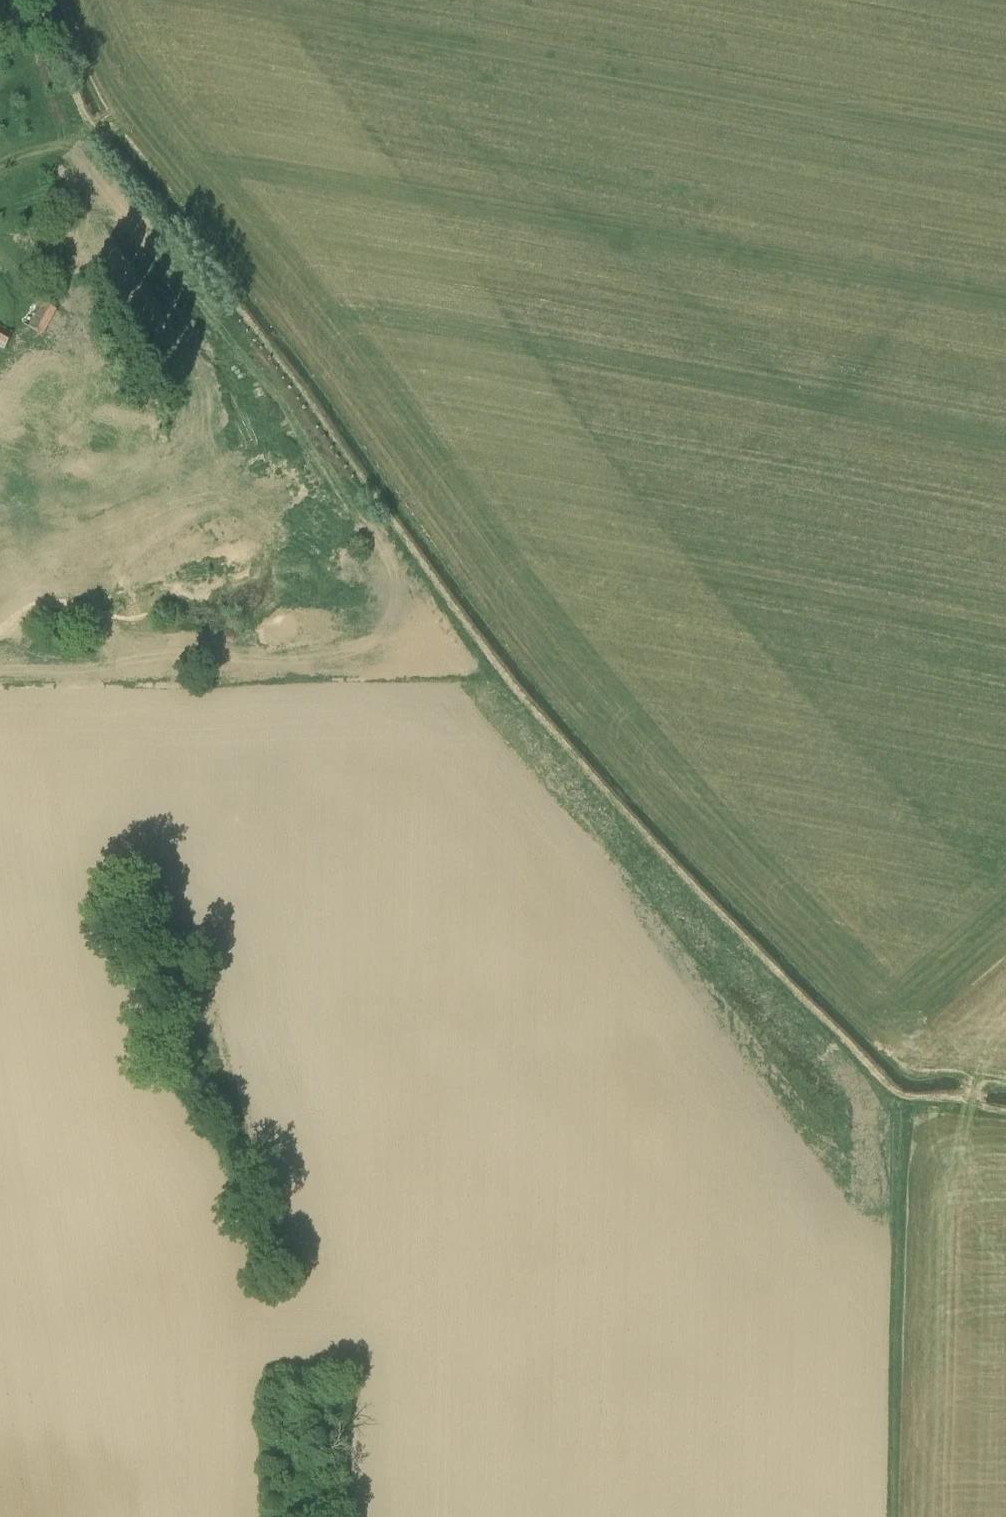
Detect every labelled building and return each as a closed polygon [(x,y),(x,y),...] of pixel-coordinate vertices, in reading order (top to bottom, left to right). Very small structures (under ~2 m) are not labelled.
[(40,269),(45,256),(33,251),(28,264),(40,269)] [(42,335),(56,310),(39,300),(25,325),(42,335)]
